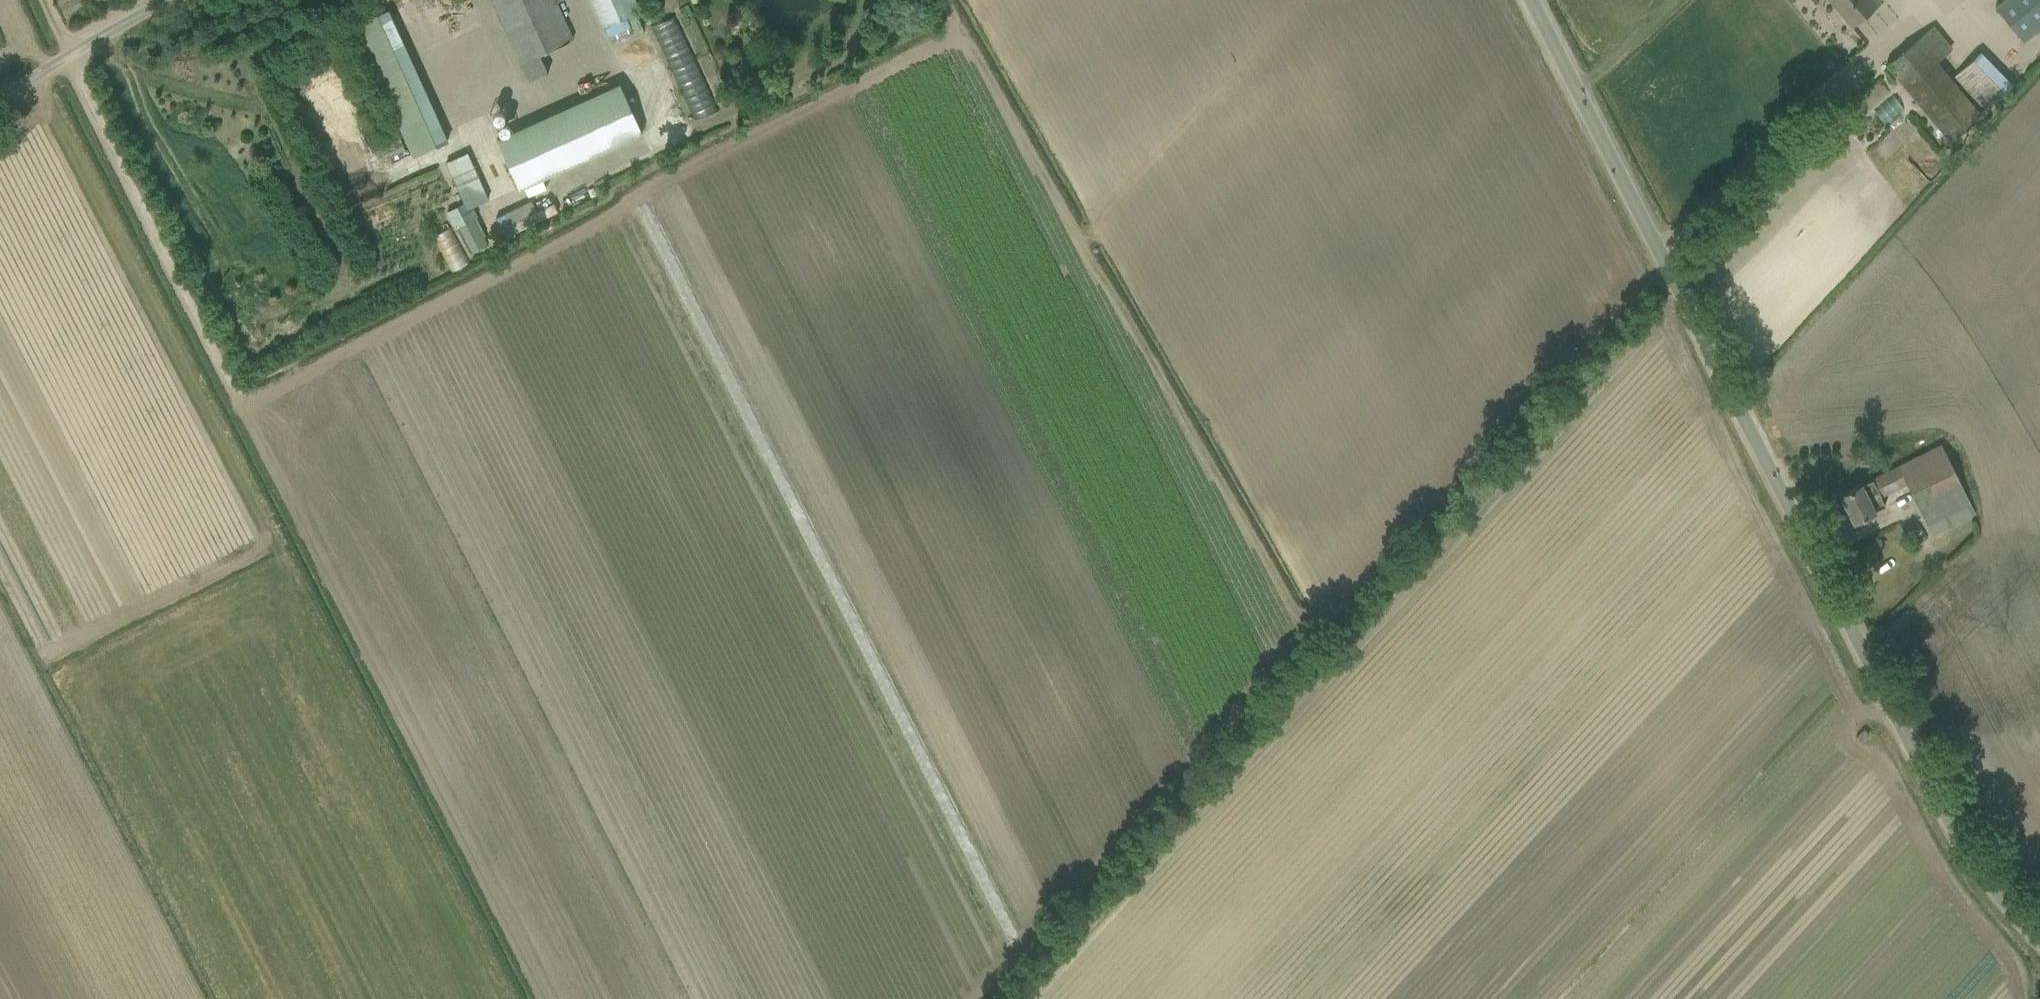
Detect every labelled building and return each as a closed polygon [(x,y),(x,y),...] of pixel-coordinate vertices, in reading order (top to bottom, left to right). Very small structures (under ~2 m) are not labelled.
[(522,61),(531,81),(548,73),(539,53),(572,37),(556,2),(560,0),(493,0),(522,61)] [(602,28),(640,11),(636,0),(589,0),(602,28)] [(1852,26),(1882,0),(1830,0),(1852,26)] [(2039,30),(2039,0),(2001,0),(1993,6),(2024,43),(2039,30)] [(670,31),(711,117),(727,109),(686,24),(670,31)] [(1950,140),(1965,127),(1981,115),(1937,61),(1952,49),(1934,26),(1902,52),(1887,65),(1950,140)] [(1952,77),(1984,110),(2011,84),(1980,51),(1952,77)] [(520,190),(642,133),(620,83),(497,140),(520,190)] [(475,127),(451,137),(476,196),(501,186),(475,127)] [(494,225),(474,229),(480,256),(500,252),(494,225)] [(1927,525),(1945,516),(1970,504),(1941,446),(1873,479),(1872,478),(1858,486),(1840,495),(1853,522),(1885,506),(1880,497),(1906,484),(1927,525)]
